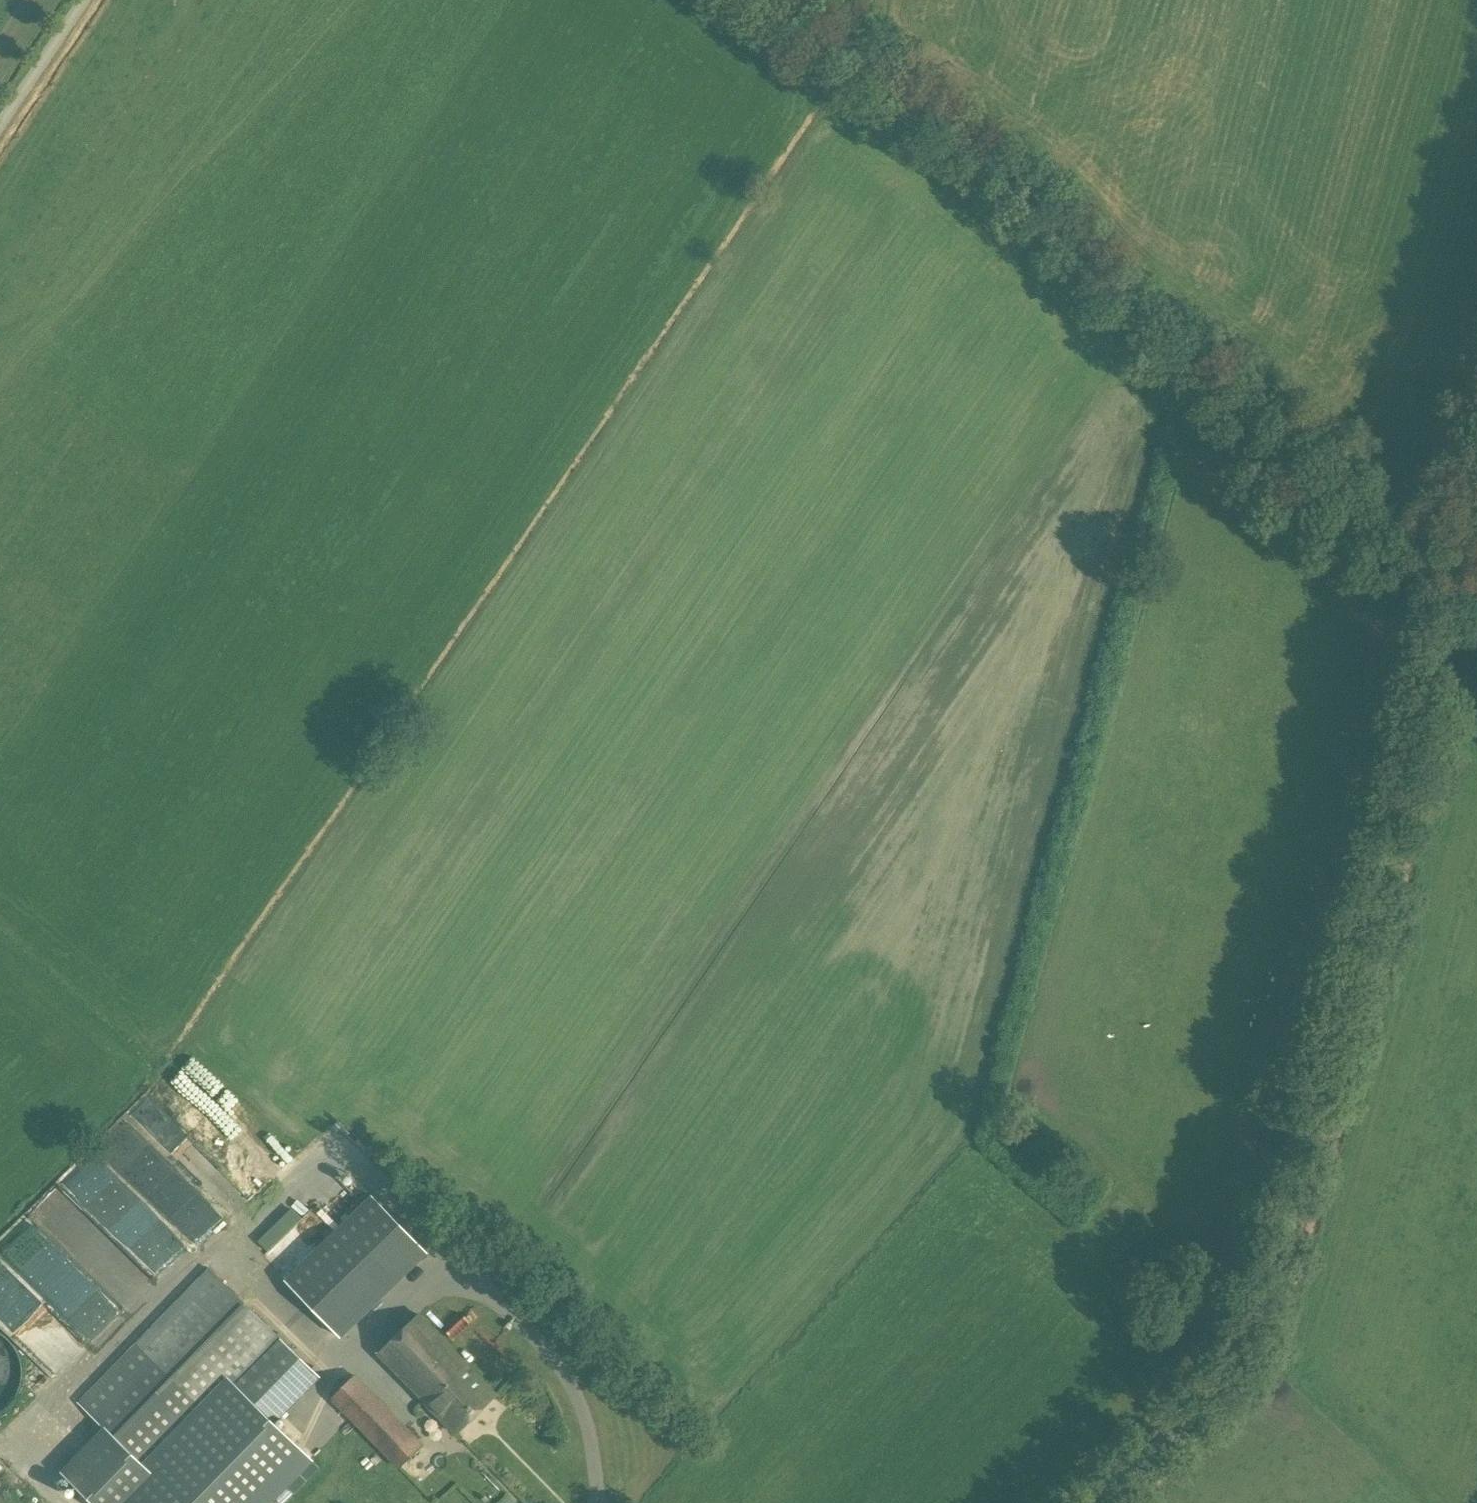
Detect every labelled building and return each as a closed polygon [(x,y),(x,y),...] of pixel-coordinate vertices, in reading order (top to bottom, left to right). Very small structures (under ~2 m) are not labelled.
[(372,1194),(284,1280),(318,1314),(341,1338),(429,1253),(372,1194)] [(108,1430),(66,1473),(96,1502),(268,1502),(311,1459),(275,1423),(320,1377),(290,1347),(277,1360),(269,1352),(281,1340),(209,1269),(79,1402),(108,1430)] [(456,1433),(496,1395),(419,1315),(379,1354),(456,1433)] [(3,1409),(7,1406),(10,1403),(13,1399),(16,1395),(18,1390),(19,1386),(20,1381),(21,1376),(21,1371),(21,1366),(20,1362),(18,1357),(16,1352),(14,1348),(11,1344),(8,1341),(4,1337),(0,1334),(0,1411),(3,1409)] [(399,1467),(422,1445),(356,1377),(333,1399),(399,1467)]
